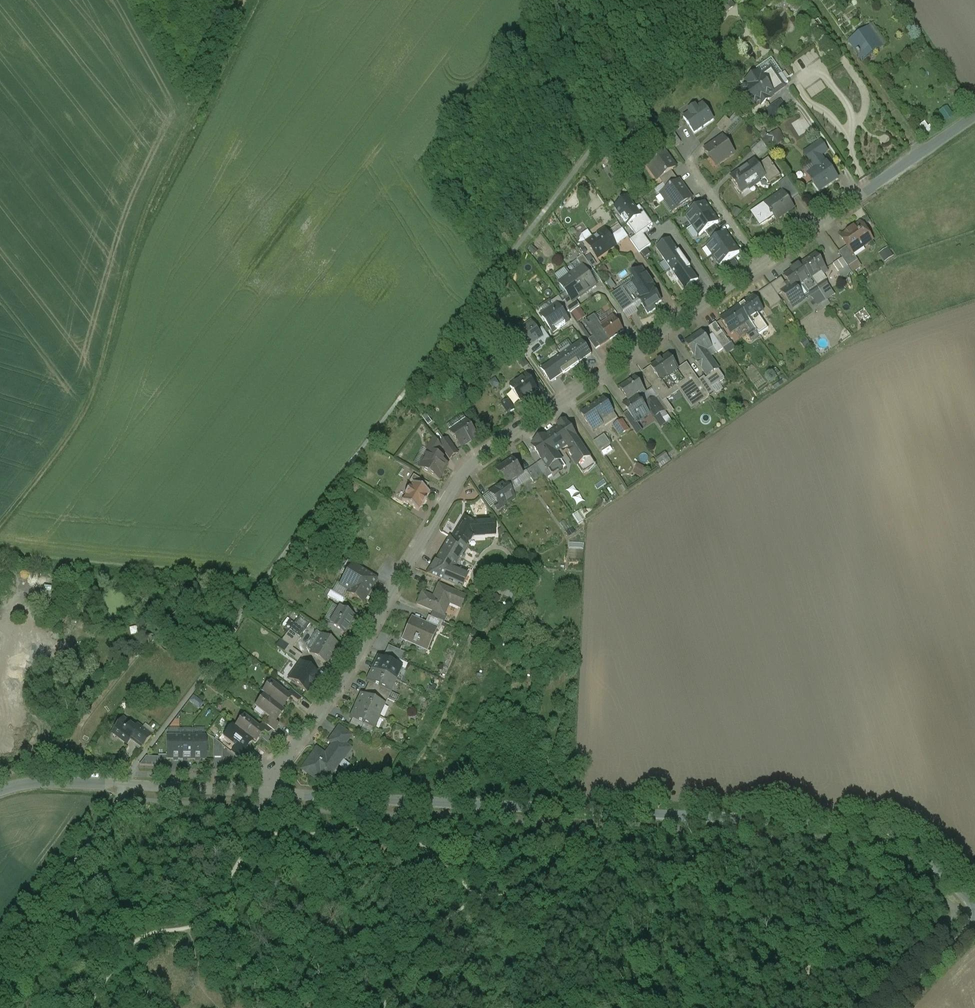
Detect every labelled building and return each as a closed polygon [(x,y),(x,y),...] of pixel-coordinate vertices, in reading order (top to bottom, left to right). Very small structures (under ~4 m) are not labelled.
[(872,24),(848,41),(862,61),(887,44),(872,24)] [(772,70),(761,77),(759,74),(750,80),(752,84),(745,89),(750,97),(747,99),(754,109),(761,104),(762,106),(766,103),(765,101),(784,88),(777,78),(772,70)] [(788,83),(782,75),(777,78),(783,87),(788,83)] [(683,117),(694,134),(714,121),(703,103),(683,117)] [(942,111),(948,120),(955,115),(949,106),(942,111)] [(771,108),(766,112),(769,117),(775,113),(771,108)] [(725,133),(734,124),(728,117),(718,125),(725,133)] [(723,137),(704,150),(709,158),(713,156),(718,164),(734,154),(723,137)] [(761,140),(749,151),(758,160),(768,150),(761,140)] [(826,151),(818,141),(813,145),(821,155),(826,151)] [(821,155),(813,145),(802,153),(815,170),(808,175),(819,189),(836,176),(821,155)] [(663,151),(644,165),(656,183),(659,181),(671,173),(676,169),(663,151)] [(779,176),(768,160),(757,167),(764,176),(768,183),(779,176)] [(754,162),(742,170),(751,184),(764,176),(757,167),(754,162)] [(742,170),(730,178),(739,192),(751,184),(742,170)] [(671,173),(659,181),(663,186),(675,177),(671,173)] [(675,177),(663,186),(666,191),(678,182),(675,177)] [(666,191),(660,195),(673,213),(692,200),(679,182),(678,182),(666,191)] [(782,192),(764,205),(770,214),(774,220),(793,207),(782,192)] [(616,208),(628,226),(641,217),(640,216),(628,199),(616,208)] [(705,203),(685,216),(692,226),(711,214),(708,209),(705,203)] [(763,204),(749,213),(756,223),(770,214),(764,205),(763,204)] [(641,217),(628,226),(636,237),(653,225),(644,213),(640,216),(641,217)] [(711,214),(692,226),(699,236),(718,224),(711,214)] [(860,224),(840,238),(846,248),(852,256),(853,255),(872,241),(860,224)] [(606,231),(587,244),(598,259),(616,246),(606,231)] [(725,233),(706,246),(713,256),(732,244),(729,239),(725,233)] [(656,249),(671,270),(685,260),(670,239),(656,249)] [(732,244),(713,256),(720,266),(739,253),(736,248),(735,248),(732,244)] [(846,248),(839,253),(849,267),(857,262),(853,255),(852,256),(846,248)] [(885,262),(895,258),(891,249),(881,253),(885,262)] [(816,255),(802,265),(811,279),(822,272),(824,275),(828,272),(816,255)] [(593,271),(583,256),(577,260),(582,268),(583,267),(588,275),(593,271)] [(593,256),(588,258),(592,267),(597,265),(593,256)] [(842,259),(833,266),(839,274),(848,268),(842,259)] [(685,260),(671,270),(685,291),(699,281),(685,260)] [(802,265),(784,277),(789,284),(794,291),(796,289),(806,282),(808,285),(806,287),(819,306),(826,301),(821,293),(817,287),(811,279),(802,265)] [(588,275),(583,267),(582,268),(571,276),(585,295),(596,286),(588,275)] [(632,278),(609,293),(621,309),(638,297),(646,310),(654,304),(653,302),(659,298),(651,286),(652,285),(641,268),(630,275),(632,278)] [(585,295),(571,276),(560,284),(570,298),(573,303),(576,301),(585,295)] [(782,278),(771,286),(778,296),(782,293),(789,289),(786,285),(782,278)] [(612,280),(608,282),(612,290),(617,287),(612,280)] [(824,282),(817,287),(821,293),(829,288),(824,282)] [(794,291),(789,284),(786,285),(789,289),(782,293),(793,308),(804,300),(796,289),(794,291)] [(771,286),(758,294),(767,306),(779,298),(778,296),(771,286)] [(576,301),(573,303),(570,298),(563,303),(566,307),(570,314),(580,307),(576,301)] [(752,298),(740,307),(749,321),(762,312),(752,298)] [(557,305),(541,316),(553,333),(567,323),(563,317),(564,316),(557,305)] [(740,307),(726,316),(735,330),(749,321),(740,307)] [(609,320),(600,326),(594,317),(585,323),(601,347),(610,341),(610,340),(624,331),(616,319),(611,322),(609,320)] [(716,323),(709,328),(713,334),(723,349),(730,344),(716,323)] [(542,338),(532,324),(523,330),(524,333),(518,337),(526,349),(542,338)] [(761,324),(754,329),(759,335),(766,330),(761,324)] [(754,329),(746,335),(751,341),(759,335),(754,329)] [(702,333),(686,344),(695,358),(705,351),(712,347),(707,339),(702,333)] [(713,334),(707,339),(712,347),(716,354),(723,349),(713,334)] [(594,337),(589,340),(596,350),(601,347),(594,337)] [(576,345),(562,356),(571,370),(583,361),(581,359),(585,357),(576,345)] [(705,351),(695,358),(698,362),(697,363),(698,364),(699,363),(702,367),(701,368),(701,369),(702,368),(709,378),(706,380),(711,388),(712,388),(725,379),(705,351)] [(669,355),(651,367),(659,379),(661,382),(669,376),(673,374),(676,378),(681,375),(678,370),(679,370),(679,369),(669,355)] [(571,370),(562,356),(547,366),(555,378),(558,376),(560,378),(571,370)] [(698,381),(687,364),(679,369),(679,370),(678,370),(681,375),(676,378),(673,374),(669,376),(677,388),(679,387),(686,397),(688,396),(692,403),(698,399),(701,403),(709,397),(709,396),(698,381)] [(523,376),(508,387),(518,401),(533,390),(523,376)] [(669,376),(661,382),(659,379),(651,385),(654,389),(663,402),(666,400),(671,397),(669,394),(677,388),(669,376)] [(704,377),(698,381),(709,396),(715,392),(712,388),(711,388),(706,380),(704,377)] [(636,378),(621,388),(630,402),(638,396),(641,395),(642,397),(647,394),(636,378)] [(663,402),(654,389),(647,394),(642,397),(641,395),(638,396),(650,415),(652,414),(659,424),(669,417),(665,412),(668,410),(663,402)] [(638,396),(630,402),(630,404),(626,407),(628,410),(638,424),(650,415),(638,396)] [(502,404),(509,413),(516,408),(510,399),(502,404)] [(604,399),(581,414),(593,432),(603,425),(600,422),(614,413),(604,399)] [(675,412),(666,400),(663,402),(668,410),(671,414),(675,412)] [(638,424),(628,410),(622,414),(634,431),(640,427),(638,424)] [(467,421),(457,428),(458,430),(452,434),(462,448),(473,440),(472,439),(477,435),(467,421)] [(590,456),(566,421),(558,426),(559,429),(560,429),(570,444),(567,445),(570,451),(568,452),(577,464),(590,456)] [(622,422),(614,427),(621,437),(629,432),(622,422)] [(544,439),(554,454),(557,452),(567,445),(570,444),(560,429),(559,429),(546,438),(544,439)] [(604,435),(594,443),(600,452),(611,444),(604,435)] [(440,445),(434,437),(426,450),(429,452),(430,451),(439,456),(443,449),(440,445)] [(554,454),(544,439),(546,438),(545,437),(534,444),(534,446),(533,446),(543,462),(548,458),(552,464),(561,459),(557,452),(554,454)] [(448,439),(440,445),(443,449),(450,460),(458,454),(448,439)] [(605,456),(614,451),(612,447),(603,452),(605,456)] [(439,456),(430,451),(429,452),(420,468),(439,480),(447,465),(437,459),(439,456)] [(667,453),(657,459),(662,467),(672,461),(667,453)] [(513,460),(497,471),(505,483),(509,489),(513,486),(511,483),(524,475),(513,460)] [(639,464),(634,473),(644,478),(649,469),(639,464)] [(537,465),(526,472),(534,483),(544,475),(537,465)] [(413,483),(425,491),(429,485),(413,476),(409,483),(412,484),(413,483)] [(402,501),(402,502),(419,512),(419,511),(422,505),(423,506),(427,500),(426,500),(429,494),(429,495),(430,494),(425,491),(413,483),(412,484),(412,485),(410,489),(409,489),(405,496),(403,501),(402,501)] [(493,492),(493,493),(490,495),(498,506),(503,502),(505,505),(515,499),(509,489),(505,483),(501,485),(502,487),(498,490),(497,489),(495,489),(494,490),(493,491),(493,492)] [(465,518),(453,539),(467,548),(467,547),(473,536),(472,536),(473,533),(485,532),(486,536),(496,535),(495,522),(486,523),(485,518),(476,518),(476,523),(475,523),(465,518)] [(450,538),(436,562),(448,570),(452,572),(453,571),(453,570),(467,548),(453,539),(450,538)] [(448,570),(436,562),(435,561),(427,575),(442,581),(448,570)] [(362,571),(347,562),(340,574),(345,578),(347,574),(356,580),(357,579),(362,571)] [(452,572),(448,570),(442,581),(462,589),(468,576),(453,570),(453,571),(452,572)] [(377,580),(362,571),(357,579),(372,588),(377,580)] [(357,579),(356,580),(347,574),(345,578),(340,587),(349,592),(347,595),(362,604),(372,588),(357,579)] [(439,585),(433,598),(423,594),(418,604),(433,611),(445,616),(450,604),(460,609),(465,597),(439,585)] [(354,616),(340,608),(330,625),(345,633),(354,616)] [(445,616),(433,611),(430,618),(443,623),(445,624),(448,617),(445,616)] [(443,623),(430,618),(429,617),(425,624),(437,629),(437,630),(439,631),(443,623)] [(424,626),(412,620),(408,629),(409,629),(404,642),(405,642),(407,638),(414,641),(413,644),(415,645),(416,643),(429,649),(437,630),(437,629),(425,624),(424,626)] [(338,643),(322,633),(315,645),(319,648),(314,656),(327,663),(338,643)] [(299,641),(290,634),(284,643),(293,650),(299,641)] [(388,646),(385,654),(397,660),(402,662),(405,654),(388,646)] [(397,660),(385,654),(383,659),(394,664),(397,660)] [(383,659),(380,658),(374,671),(395,680),(401,668),(394,664),(383,659)] [(301,663),(289,682),(306,693),(318,674),(301,663)] [(395,680),(374,671),(369,681),(382,687),(392,692),(397,681),(395,680)] [(382,687),(370,682),(366,690),(378,695),(382,687)] [(288,696),(274,684),(264,696),(266,698),(281,709),(291,698),(288,696)] [(378,695),(366,690),(364,694),(376,700),(378,695)] [(301,697),(292,691),(288,696),(291,698),(297,702),(301,697)] [(364,694),(362,693),(356,707),(377,716),(384,703),(376,700),(364,694)] [(201,708),(205,702),(194,696),(191,701),(201,708)] [(281,709),(266,698),(258,709),(270,718),(274,722),(283,711),(281,709)] [(377,716),(356,707),(351,717),(365,723),(372,727),(377,716)] [(246,717),(236,729),(251,741),(254,743),(263,730),(259,727),(246,717)] [(274,722),(270,718),(265,724),(271,729),(274,732),(279,726),(274,722)] [(365,723),(353,718),(350,726),(361,731),(365,723)] [(135,729),(123,720),(114,731),(121,736),(119,739),(127,745),(131,739),(142,747),(151,736),(137,726),(135,729)] [(263,722),(259,727),(263,730),(268,734),(271,729),(265,724),(263,722)] [(352,736),(339,728),(328,743),(333,746),(326,757),(338,766),(343,759),(344,759),(351,750),(345,746),(352,736)] [(251,741),(236,729),(232,734),(230,733),(225,739),(236,747),(242,752),(251,741)] [(179,760),(180,736),(166,736),(166,760),(179,760)] [(193,760),(193,736),(180,736),(179,760),(193,760)] [(206,759),(206,736),(193,736),(193,760),(206,759)] [(222,746),(220,744),(213,738),(213,757),(223,757),(222,746)] [(242,752),(236,747),(231,753),(241,761),(246,755),(242,752)] [(326,757),(317,750),(302,770),(317,781),(323,773),(330,778),(338,766),(326,757)] [(145,756),(144,765),(158,766),(159,758),(145,756)]
